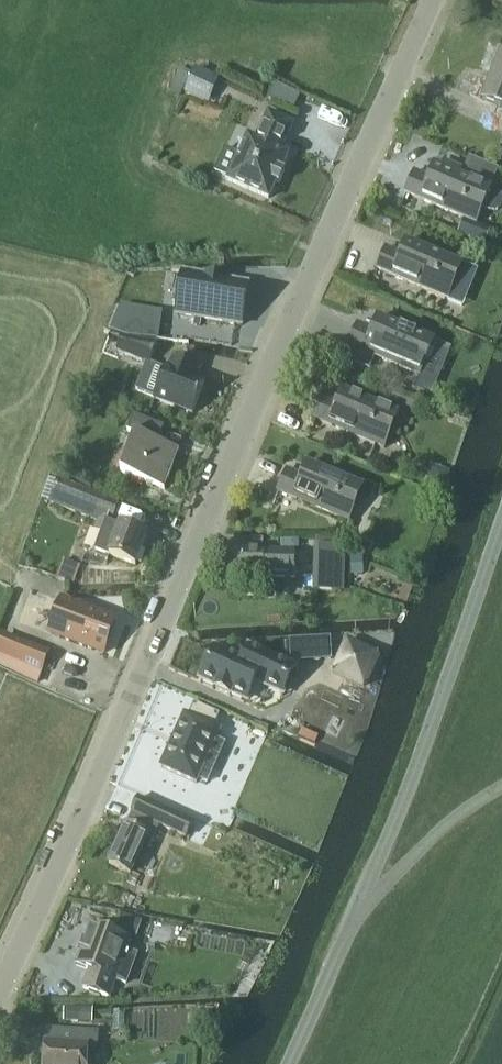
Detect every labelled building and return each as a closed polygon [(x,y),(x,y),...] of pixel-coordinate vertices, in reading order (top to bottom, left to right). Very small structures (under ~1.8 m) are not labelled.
[(484,99),(501,106),(501,53),(484,99)] [(204,102),(211,83),(193,76),(185,95),(204,102)] [(227,149),(217,172),(231,178),(230,182),(270,200),(277,184),(280,185),(285,173),(282,172),(289,156),(281,152),(294,124),(269,113),(257,141),(249,138),(241,156),(227,149)] [(447,163),(445,169),(435,165),(428,177),(415,171),(406,194),(478,223),(484,209),(488,211),(491,212),(495,212),(499,210),(501,207),(501,193),(499,191),(495,189),(492,189),(461,176),(463,169),(447,163)] [(483,245),(489,232),(464,221),(459,235),(483,245)] [(464,265),(407,241),(401,253),(387,247),(378,269),(450,299),(464,265)] [(185,274),(178,314),(242,325),(249,285),(185,274)] [(423,375),(435,343),(380,318),(374,331),(360,324),(345,361),(368,371),(375,355),(423,375)] [(123,340),(119,351),(152,362),(159,341),(123,340)] [(148,361),(138,390),(194,410),(204,380),(148,361)] [(401,416),(343,390),(338,403),(325,398),(315,419),(388,448),(401,416)] [(166,490),(179,451),(159,444),(165,427),(134,416),(128,432),(135,435),(121,475),(166,490)] [(364,488),(310,464),(303,477),(289,471),(280,490),(351,520),(364,488)] [(114,519),(119,504),(59,482),(51,505),(97,522),(96,531),(102,533),(96,552),(109,557),(108,560),(136,568),(148,536),(120,526),(120,527),(107,522),(108,517),(114,519)] [(315,547),(315,594),(346,592),(347,547),(315,547)] [(233,580),(296,579),(297,553),(233,553),(233,580)] [(362,575),(362,560),(351,560),(351,575),(362,575)] [(63,599),(49,636),(105,656),(118,619),(63,599)] [(0,640),(0,656),(42,672),(50,652),(2,634),(0,640)] [(334,673),(365,687),(379,656),(348,641),(334,673)] [(215,648),(202,678),(218,685),(217,688),(230,694),(232,692),(248,699),(256,680),(269,686),(281,692),(283,693),(284,690),(294,670),(295,668),(250,648),(244,661),(215,648)] [(185,714),(161,767),(197,783),(199,779),(208,783),(215,767),(206,763),(221,730),(214,727),(220,715),(195,703),(189,716),(185,714)] [(108,863),(131,873),(118,905),(126,908),(140,877),(133,874),(151,836),(155,838),(161,826),(187,838),(194,821),(141,797),(129,824),(126,823),(108,863)] [(137,933),(142,920),(124,912),(118,926),(137,933)] [(92,923),(76,965),(91,970),(84,988),(106,995),(113,977),(117,979),(116,982),(126,985),(138,955),(128,951),(132,938),(92,923)] [(66,1019),(89,1020),(89,1007),(66,1007),(66,1019)] [(196,1024),(214,1023),(214,1008),(196,1009),(196,1024)] [(91,1048),(98,1049),(99,1032),(44,1028),(43,1044),(48,1044),(46,1063),(90,1063),(91,1048)]
